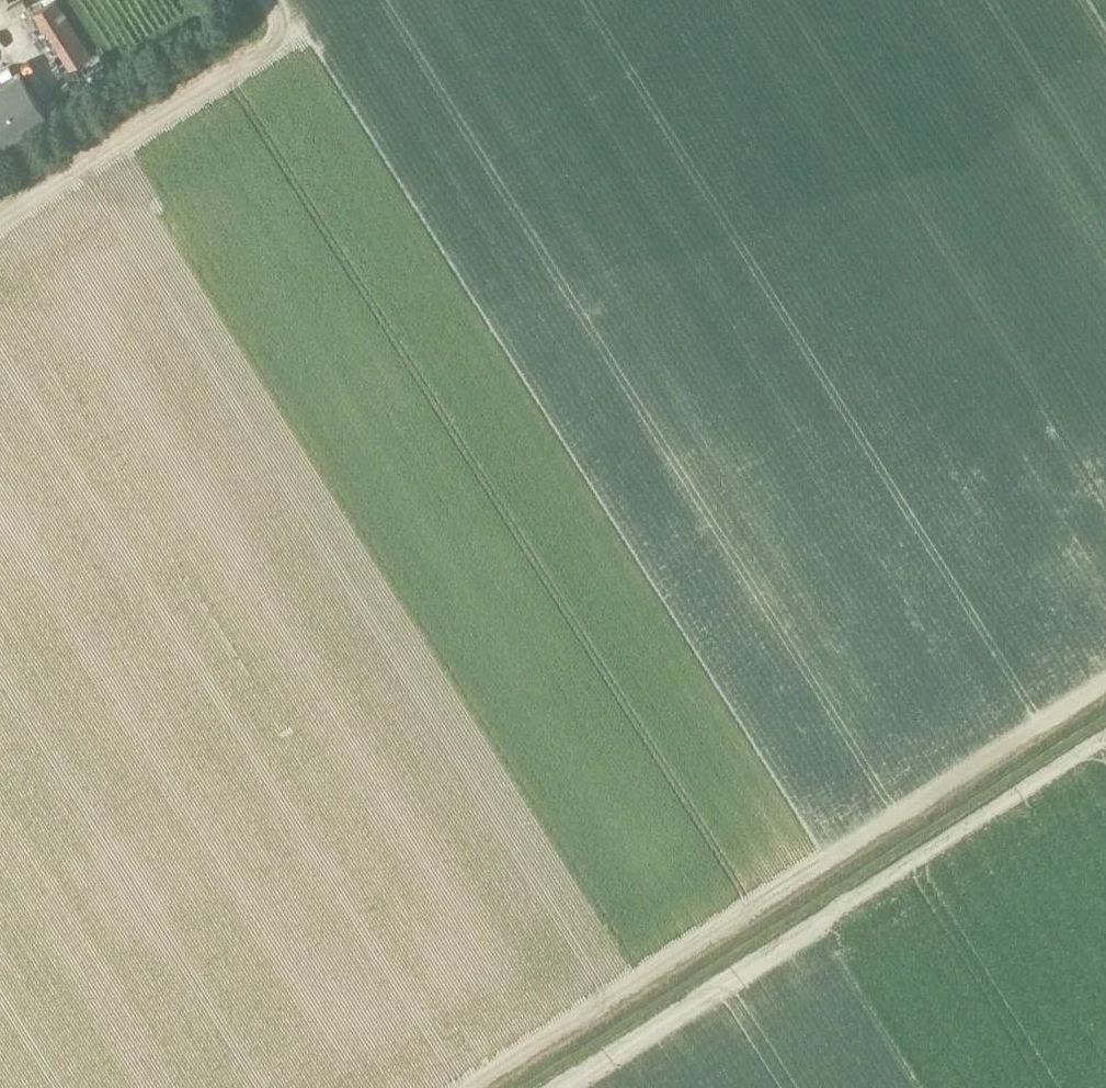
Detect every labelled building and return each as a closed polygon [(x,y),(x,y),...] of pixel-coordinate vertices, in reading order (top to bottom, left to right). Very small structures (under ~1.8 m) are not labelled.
[(89,55),(54,0),(51,0),(33,11),(69,68),(89,55)] [(48,118),(19,72),(0,84),(0,149),(48,118)]
